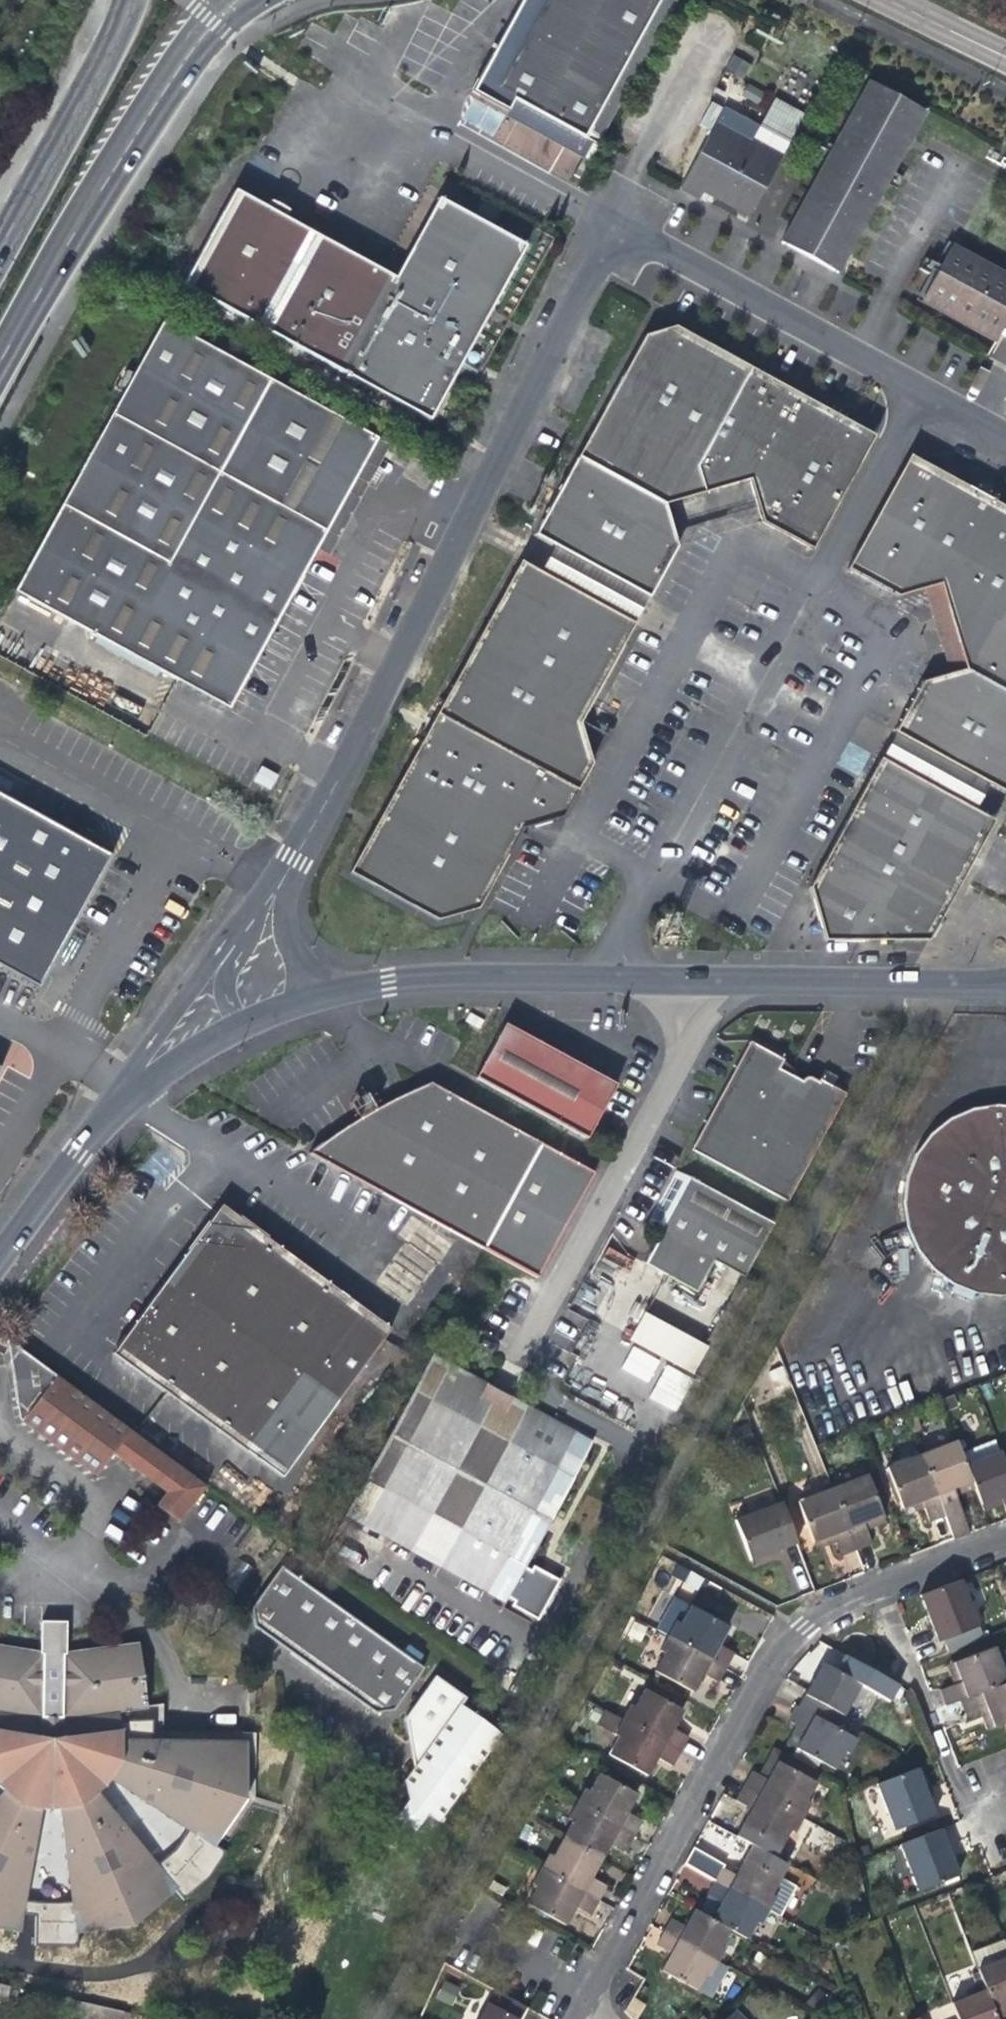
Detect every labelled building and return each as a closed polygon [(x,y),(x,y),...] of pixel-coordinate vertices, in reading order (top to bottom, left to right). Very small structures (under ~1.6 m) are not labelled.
[(674,0),(519,0),(489,55),(488,54),(468,91),(505,111),(506,110),(584,152),(590,155),(674,0)] [(744,76),(749,60),(731,55),(727,71),(744,76)] [(826,270),(914,108),(867,84),(780,245),(826,270)] [(754,128),(732,117),(730,122),(717,115),(677,189),(696,199),(699,193),(744,216),(799,116),(769,99),(754,128)] [(720,110),(717,115),(730,122),(732,117),(720,110)] [(590,155),(584,152),(572,174),(578,177),(590,155)] [(391,281),(230,193),(178,290),(423,423),(519,249),(486,230),(465,219),(434,201),(391,281)] [(475,201),(465,219),(486,230),(496,212),(475,201)] [(922,296),(948,310),(995,336),(1005,316),(1005,282),(947,250),(922,296)] [(223,712),(247,668),(370,441),(371,441),(158,325),(33,554),(10,597),(175,686),(223,712)] [(745,483),(752,510),(809,405),(713,352),(706,349),(670,329),(641,337),(574,458),(637,493),(662,507),(692,498),(711,493),(745,483)] [(836,420),(809,405),(752,510),(757,526),(807,553),(859,461),(849,427),(836,420)] [(551,548),(643,600),(645,601),(648,596),(660,575),(674,550),(662,507),(637,493),(574,458),(542,518),(551,548)] [(961,672),(1005,696),(1005,513),(928,470),(897,479),(846,573),(896,601),(938,588),(961,672)] [(551,548),(546,558),(538,573),(630,624),(638,609),(643,600),(551,548)] [(632,625),(630,624),(538,573),(506,583),(433,714),(575,791),(589,766),(576,726),(632,625)] [(961,672),(922,683),(919,689),(894,735),(895,736),(986,787),(1005,780),(1005,696),(961,672)] [(130,724),(147,734),(156,718),(138,710),(130,724)] [(518,831),(540,825),(560,819),(566,808),(575,791),(433,714),(411,754),(346,872),(409,908),(434,922),(458,915),(475,909),(518,831)] [(972,812),(979,798),(986,787),(895,736),(888,748),(881,762),(972,812)] [(980,843),(972,812),(881,762),(879,761),(808,891),(820,940),(850,940),(926,941),(980,843)] [(253,780),(269,790),(278,775),(262,765),(253,780)] [(35,990),(106,859),(0,800),(0,971),(35,990)] [(614,1086),(547,1050),(504,1026),(473,1082),(517,1105),(584,1142),(614,1086)] [(820,1079),(819,1082),(807,1075),(804,1078),(802,1081),(781,1068),(785,1060),(750,1041),(691,1148),(786,1200),(846,1094),(820,1079)] [(308,1156),(481,1251),(538,1147),(427,1086),(387,1104),(370,1114),(366,1107),(353,1115),(357,1121),(327,1140),(308,1156)] [(962,1284),(981,1290),(1000,1293),(1005,1293),(1005,1103),(983,1105),(959,1114),(940,1130),(924,1149),(913,1172),(909,1198),(912,1223),(921,1245),(934,1265),(954,1280),(962,1284)] [(713,1264),(742,1280),(771,1227),(675,1174),(646,1227),(660,1235),(653,1250),(659,1253),(656,1258),(653,1264),(659,1268),(655,1274),(695,1296),(713,1264)] [(394,1334),(332,1288),(260,1234),(253,1243),(249,1233),(220,1233),(217,1245),(208,1236),(116,1357),(241,1450),(284,1482),(394,1334)] [(754,1286),(742,1280),(706,1347),(691,1377),(703,1383),(754,1286)] [(706,1347),(643,1314),(627,1344),(691,1377),(706,1347)] [(53,1375),(6,1340),(0,1348),(0,1355),(14,1404),(25,1413),(53,1375)] [(436,1359),(347,1517),(503,1605),(507,1599),(517,1605),(514,1611),(540,1626),(562,1586),(535,1571),(533,1575),(523,1569),(592,1445),(497,1393),(436,1359)] [(112,1454),(129,1431),(53,1375),(25,1413),(18,1422),(94,1478),(112,1454)] [(176,1466),(129,1431),(112,1454),(159,1489),(176,1466)] [(963,1466),(969,1482),(972,1490),(975,1499),(988,1495),(990,1501),(998,1499),(1004,1513),(1005,1512),(1005,1470),(995,1440),(958,1454),(963,1466)] [(953,1497),(961,1494),(958,1488),(958,1487),(969,1482),(963,1466),(958,1454),(954,1442),(919,1455),(930,1485),(942,1517),(951,1541),(967,1535),(953,1497)] [(927,1523),(942,1517),(930,1485),(919,1455),(885,1469),(889,1480),(900,1509),(913,1504),(916,1511),(922,1509),(927,1523)] [(176,1466),(159,1489),(165,1493),(154,1507),(176,1524),(204,1487),(176,1466)] [(864,1476),(830,1488),(853,1549),(868,1544),(863,1530),(870,1527),(868,1521),(880,1516),(865,1477),(864,1476)] [(972,1490),(969,1482),(958,1487),(958,1488),(961,1494),(966,1492),(972,1490)] [(838,1554),(853,1549),(830,1488),(796,1501),(812,1541),(824,1537),(827,1544),(833,1541),(838,1554)] [(984,1504),(990,1501),(988,1495),(975,1499),(978,1506),(984,1504)] [(798,1543),(782,1502),(734,1521),(749,1562),(777,1551),(798,1543)] [(912,1513),(916,1511),(913,1504),(900,1509),(903,1516),(912,1513)] [(882,1523),(880,1516),(868,1521),(870,1527),(876,1525),(882,1523)] [(822,1546),(827,1544),(824,1537),(812,1541),(815,1548),(822,1546)] [(423,1670),(280,1568),(250,1610),(253,1629),(376,1716),(393,1713),(423,1670)] [(695,1593),(704,1577),(691,1570),(682,1585),(695,1593)] [(957,1582),(916,1597),(925,1620),(933,1643),(974,1628),(957,1582)] [(673,1622),(665,1636),(722,1667),(730,1653),(715,1645),(721,1635),(725,1627),(687,1606),(677,1624),(673,1622)] [(38,1623),(38,1646),(62,1648),(63,1624),(38,1623)] [(714,1683),(722,1667),(665,1636),(657,1651),(661,1654),(652,1671),(690,1692),(697,1679),(700,1675),(714,1683)] [(126,1714),(141,1712),(139,1689),(143,1688),(141,1672),(138,1673),(135,1649),(62,1657),(62,1648),(38,1646),(38,1657),(0,1650),(0,1791),(3,1795),(0,1799),(0,1933),(15,1935),(37,1812),(47,1814),(57,1811),(75,1936),(131,1928),(174,1892),(92,1797),(101,1789),(105,1781),(212,1848),(241,1801),(241,1744),(135,1746),(115,1746),(113,1715),(126,1714)] [(941,1708),(962,1700),(1005,1683),(993,1648),(948,1666),(952,1679),(946,1681),(948,1688),(935,1693),(941,1708)] [(807,1689),(796,1708),(833,1729),(858,1685),(821,1664),(807,1689)] [(943,1676),(946,1681),(952,1679),(948,1666),(941,1668),(943,1676)] [(405,1721),(408,1739),(417,1738),(420,1757),(402,1783),(405,1800),(436,1821),(496,1736),(457,1709),(462,1702),(433,1681),(405,1721)] [(1005,1683),(962,1700),(968,1713),(982,1708),(986,1716),(993,1713),(997,1724),(1005,1721),(1005,1683)] [(628,1705),(620,1720),(678,1751),(686,1737),(670,1729),(676,1719),(680,1711),(641,1690),(632,1708),(628,1705)] [(854,1741),(833,1729),(796,1708),(788,1723),(794,1727),(801,1731),(790,1750),(830,1772),(841,1753),(846,1756),(854,1741)] [(670,1767),(678,1751),(620,1720),(601,1710),(594,1723),(616,1736),(606,1755),(617,1760),(645,1776),(649,1768),(651,1764),(654,1758),(668,1766),(670,1767)] [(990,1727),(997,1724),(993,1713),(986,1716),(988,1720),(990,1727)] [(135,1746),(126,1714),(113,1715),(115,1746),(135,1746)] [(783,1746),(790,1750),(801,1731),(794,1727),(788,1738),(783,1746)] [(768,1773),(765,1778),(763,1782),(756,1777),(747,1776),(740,1788),(732,1803),(747,1811),(742,1821),(738,1828),(776,1849),(785,1833),(790,1835),(799,1820),(807,1806),(802,1803),(812,1785),(810,1784),(773,1763),(768,1773)] [(873,1786),(875,1792),(891,1832),(932,1817),(924,1798),(922,1793),(913,1771),(873,1786)] [(583,1788),(574,1803),(633,1835),(641,1820),(626,1812),(630,1803),(635,1794),(596,1773),(587,1791),(583,1788)] [(625,1850),(633,1835),(574,1803),(566,1818),(570,1821),(561,1839),(600,1860),(606,1848),(609,1842),(625,1850)] [(401,1819),(409,1824),(415,1816),(407,1811),(401,1819)] [(937,1831),(897,1846),(915,1893),(955,1877),(947,1856),(937,1831)] [(596,1868),(600,1860),(561,1839),(551,1856),(546,1853),(537,1869),(597,1901),(605,1885),(590,1877),(596,1868)] [(719,1868),(713,1879),(711,1882),(704,1895),(720,1904),(716,1913),(712,1921),(731,1932),(747,1941),(757,1923),(761,1925),(768,1913),(769,1910),(774,1900),(769,1897),(778,1880),(744,1861),(739,1869),(735,1877),(719,1868)] [(589,1916),(597,1901),(537,1869),(530,1883),(535,1886),(525,1903),(565,1925),(571,1913),(574,1908),(589,1916)] [(231,1904),(230,1930),(254,1930),(254,1904),(231,1904)] [(728,1969),(718,1964),(725,1952),(721,1950),(731,1932),(712,1921),(695,1912),(690,1920),(685,1930),(670,1921),(663,1933),(661,1935),(654,1948),(670,1957),(665,1967),(661,1973),(710,2001),(727,1971),(728,1969)] [(983,1987),(995,2018),(1005,2013),(1005,1947),(1005,1943),(971,1955),(983,1987)] [(995,2018),(983,1987),(949,1999),(956,2018),(995,2018)] [(476,2018),(516,2018),(521,2008),(491,1991),(476,2018)] [(101,2012),(85,2008),(83,2018),(100,2018),(101,2012)]
